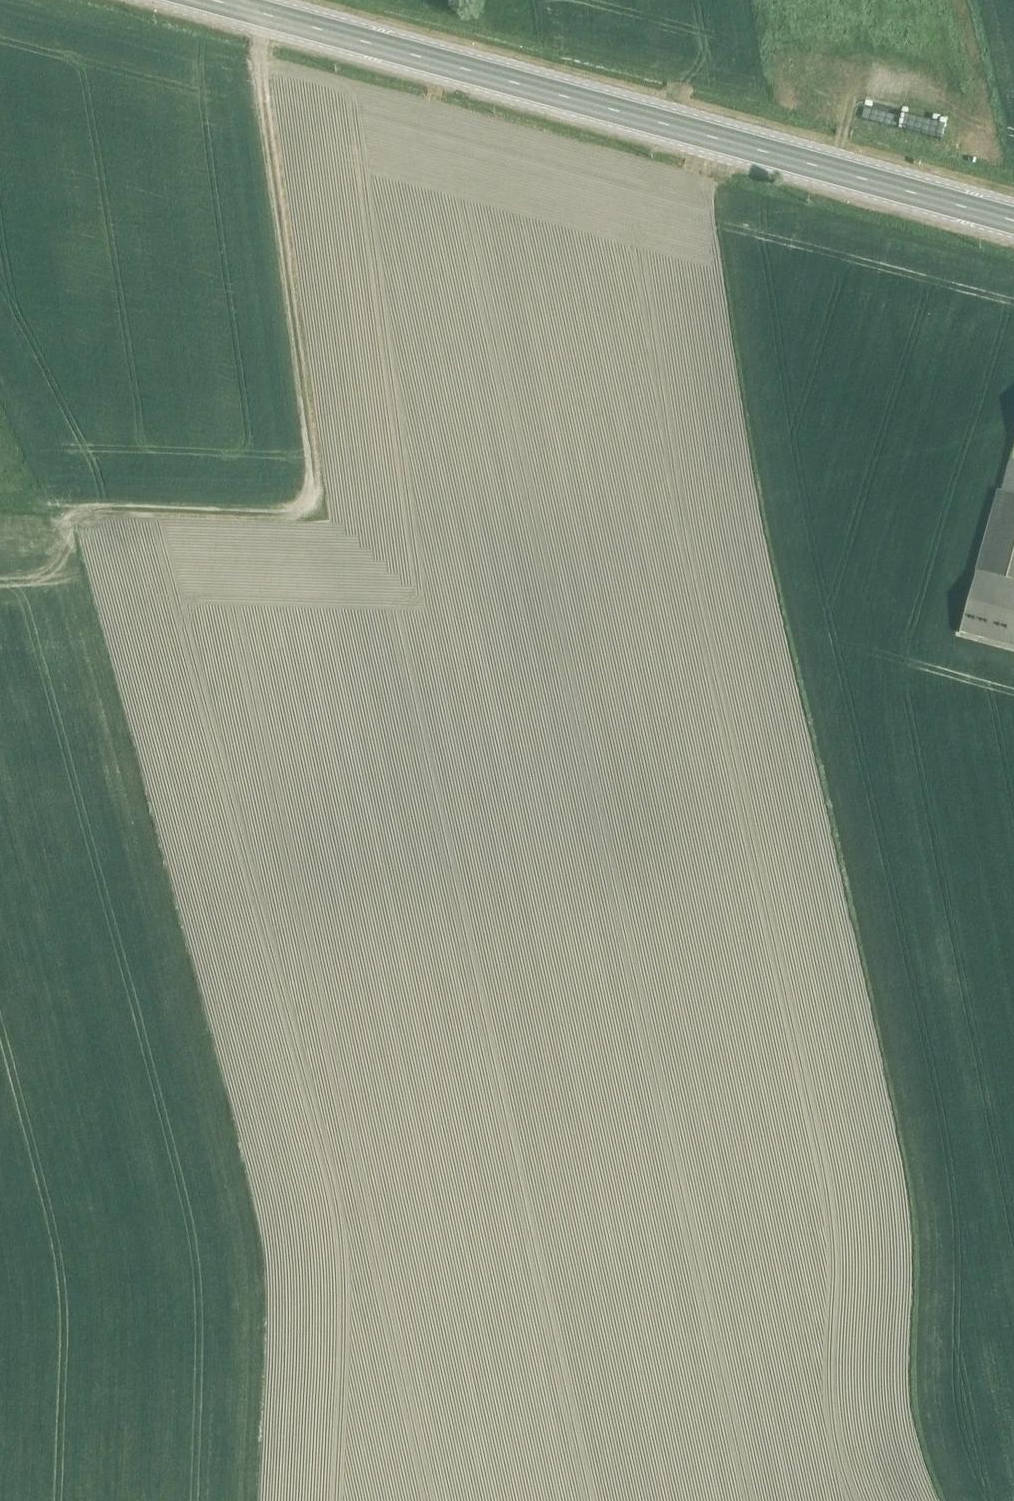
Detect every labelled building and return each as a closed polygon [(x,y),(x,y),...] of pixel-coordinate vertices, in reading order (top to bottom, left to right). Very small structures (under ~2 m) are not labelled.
[(1013,495),(1013,462),(1013,461),(1010,461),(1001,491),(1013,495)] [(1001,491),(999,491),(960,633),(1013,648),(1013,495),(1001,491)]
